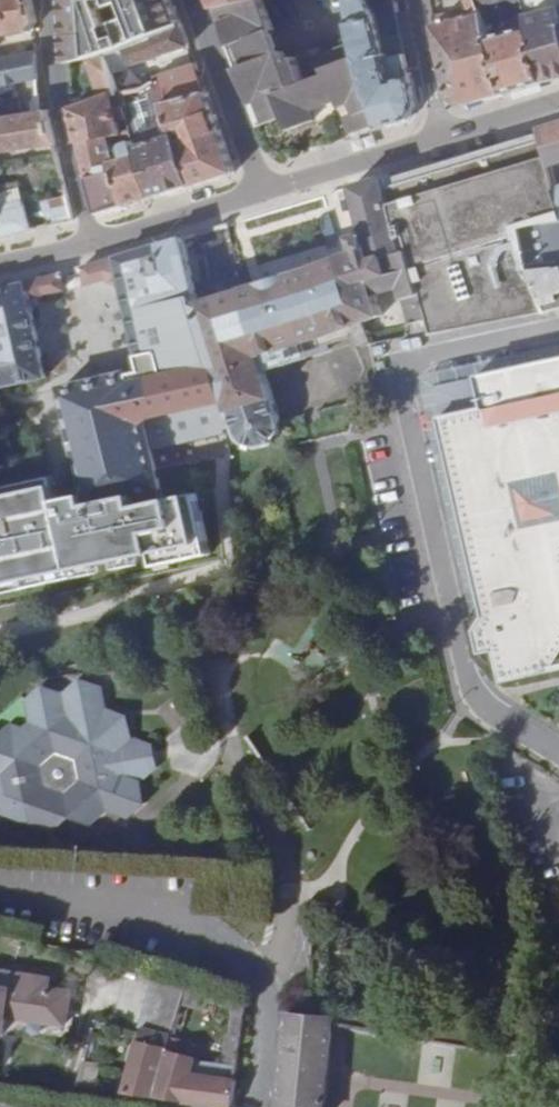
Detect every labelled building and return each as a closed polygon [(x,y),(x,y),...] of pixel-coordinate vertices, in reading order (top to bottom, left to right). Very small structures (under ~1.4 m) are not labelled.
[(34,30),(33,24),(36,20),(32,0),(0,0),(0,35),(34,30)] [(68,31),(70,62),(91,58),(106,53),(122,49),(122,48),(124,47),(182,27),(172,0),(66,0),(68,31)] [(379,122),(354,33),(312,49),(321,75),(305,80),(296,54),(286,57),(269,0),(243,0),(216,7),(269,150),(285,157),(379,122)] [(396,0),(349,0),(354,23),(375,18),(375,15),(391,9),(392,15),(399,13),(396,0)] [(502,1),(479,7),(480,15),(454,21),(435,25),(449,96),(465,104),(504,92),(489,36),(485,24),(518,15),(517,9),(524,7),(524,4),(522,0),(504,0),(502,1)] [(539,0),(524,4),(524,7),(526,14),(526,17),(551,12),(549,7),(541,9),(539,0)] [(553,11),(558,15),(558,0),(550,0),(553,11)] [(526,14),(524,7),(517,9),(518,15),(526,14)] [(417,105),(399,13),(392,15),(391,9),(375,15),(375,18),(354,23),(352,23),(354,33),(379,122),(381,128),(408,120),(417,105)] [(558,78),(558,15),(553,11),(551,12),(526,17),(529,27),(542,81),(542,82),(558,78)] [(435,25),(454,21),(452,13),(434,18),(435,25)] [(489,36),(529,27),(526,17),(526,14),(518,15),(485,24),(489,36)] [(189,46),(182,27),(124,47),(131,67),(135,65),(135,63),(189,46)] [(504,92),(542,81),(529,27),(489,36),(504,92)] [(131,67),(124,47),(122,48),(122,49),(106,53),(113,74),(132,68),(131,67)] [(8,56),(17,54),(16,48),(7,49),(8,56)] [(37,77),(35,53),(34,53),(33,51),(17,54),(8,56),(1,57),(0,58),(0,85),(37,77)] [(106,53),(91,58),(90,60),(102,97),(103,99),(114,96),(120,95),(119,93),(113,74),(106,53)] [(206,92),(197,66),(159,77),(160,78),(157,79),(158,81),(165,104),(209,92),(208,91),(206,92)] [(39,110),(37,77),(0,85),(0,118),(40,112),(39,110)] [(165,104),(158,81),(143,89),(126,93),(128,105),(129,110),(151,104),(152,113),(162,121),(170,118),(165,104)] [(120,95),(114,96),(115,107),(128,105),(126,93),(126,92),(119,93),(120,95)] [(236,173),(209,92),(165,104),(170,118),(175,133),(192,185),(236,173)] [(102,97),(73,107),(72,108),(79,142),(109,135),(119,133),(123,132),(121,124),(119,112),(129,110),(128,105),(115,107),(114,96),(103,99),(102,97)] [(55,142),(47,109),(39,110),(40,112),(0,118),(0,151),(55,142)] [(121,124),(123,132),(132,130),(130,122),(121,124)] [(543,128),(546,139),(558,182),(558,123),(543,128)] [(123,132),(119,133),(121,140),(134,137),(132,130),(123,132)] [(119,133),(109,135),(111,142),(121,140),(119,133)] [(153,197),(192,185),(175,133),(137,146),(153,197)] [(109,135),(79,142),(98,213),(126,206),(113,154),(111,142),(109,135)] [(430,316),(434,332),(546,311),(558,308),(558,266),(534,269),(528,242),(525,230),(558,222),(558,192),(558,191),(558,182),(546,139),(388,189),(401,239),(408,237),(430,316)] [(113,154),(126,206),(153,197),(137,146),(135,141),(129,143),(127,144),(125,146),(125,147),(125,150),(113,154)] [(349,324),(353,333),(354,339),(367,334),(362,319),(381,313),(376,295),(394,290),(401,289),(410,322),(430,316),(408,237),(401,239),(388,189),(384,177),(368,182),(352,186),(365,235),(353,239),(355,251),(308,266),(240,285),(262,355),(349,324)] [(30,229),(23,200),(1,206),(0,203),(0,235),(30,229)] [(61,205),(66,221),(74,219),(70,203),(61,205)] [(525,230),(528,242),(558,236),(558,222),(525,230)] [(19,492),(28,534),(0,537),(0,587),(94,567),(100,595),(214,570),(211,558),(262,547),(237,435),(238,435),(239,437),(242,440),(244,442),(248,443),(251,445),(257,445),(261,445),(268,443),(271,440),(275,438),(277,436),(278,434),(280,430),(282,425),(281,423),(281,416),(266,369),(262,355),(240,285),(198,297),(183,234),(84,263),(89,279),(109,273),(126,287),(144,369),(63,388),(86,491),(60,498),(57,485),(19,492)] [(0,287),(0,387),(47,376),(33,311),(45,290),(64,285),(59,270),(0,287)] [(262,355),(266,369),(289,361),(288,356),(353,333),(349,324),(262,355)] [(479,364),(487,407),(446,416),(488,614),(466,619),(475,655),(497,649),(497,646),(558,633),(558,346),(479,364)] [(439,384),(439,406),(454,406),(453,384),(439,384)] [(28,534),(19,492),(0,497),(0,537),(28,534)] [(5,772),(10,795),(31,801),(36,823),(56,829),(73,815),(93,823),(111,807),(129,815),(147,799),(143,777),(133,775),(126,743),(136,734),(132,712),(113,707),(105,684),(84,676),(66,689),(47,683),(30,696),(34,720),(18,733),(0,728),(0,770),(5,772)] [(158,741),(136,734),(126,743),(133,775),(143,777),(161,763),(158,741)] [(2,1031),(5,1013),(65,1022),(69,991),(46,988),(48,976),(0,969),(0,1030),(2,1031)] [(142,1023),(144,1024),(174,1032),(187,986),(163,979),(159,978),(155,977),(142,1023)] [(281,1106),(327,1106),(333,1021),(333,1016),(288,1012),(281,1106)] [(157,1096),(170,1049),(174,1032),(144,1024),(143,1031),(127,1092),(157,1096)] [(121,1091),(127,1092),(143,1031),(137,1029),(121,1091)] [(157,1096),(186,1101),(199,1056),(170,1049),(157,1096)] [(228,1106),(236,1106),(237,1082),(207,1078),(201,1103),(228,1106)]
